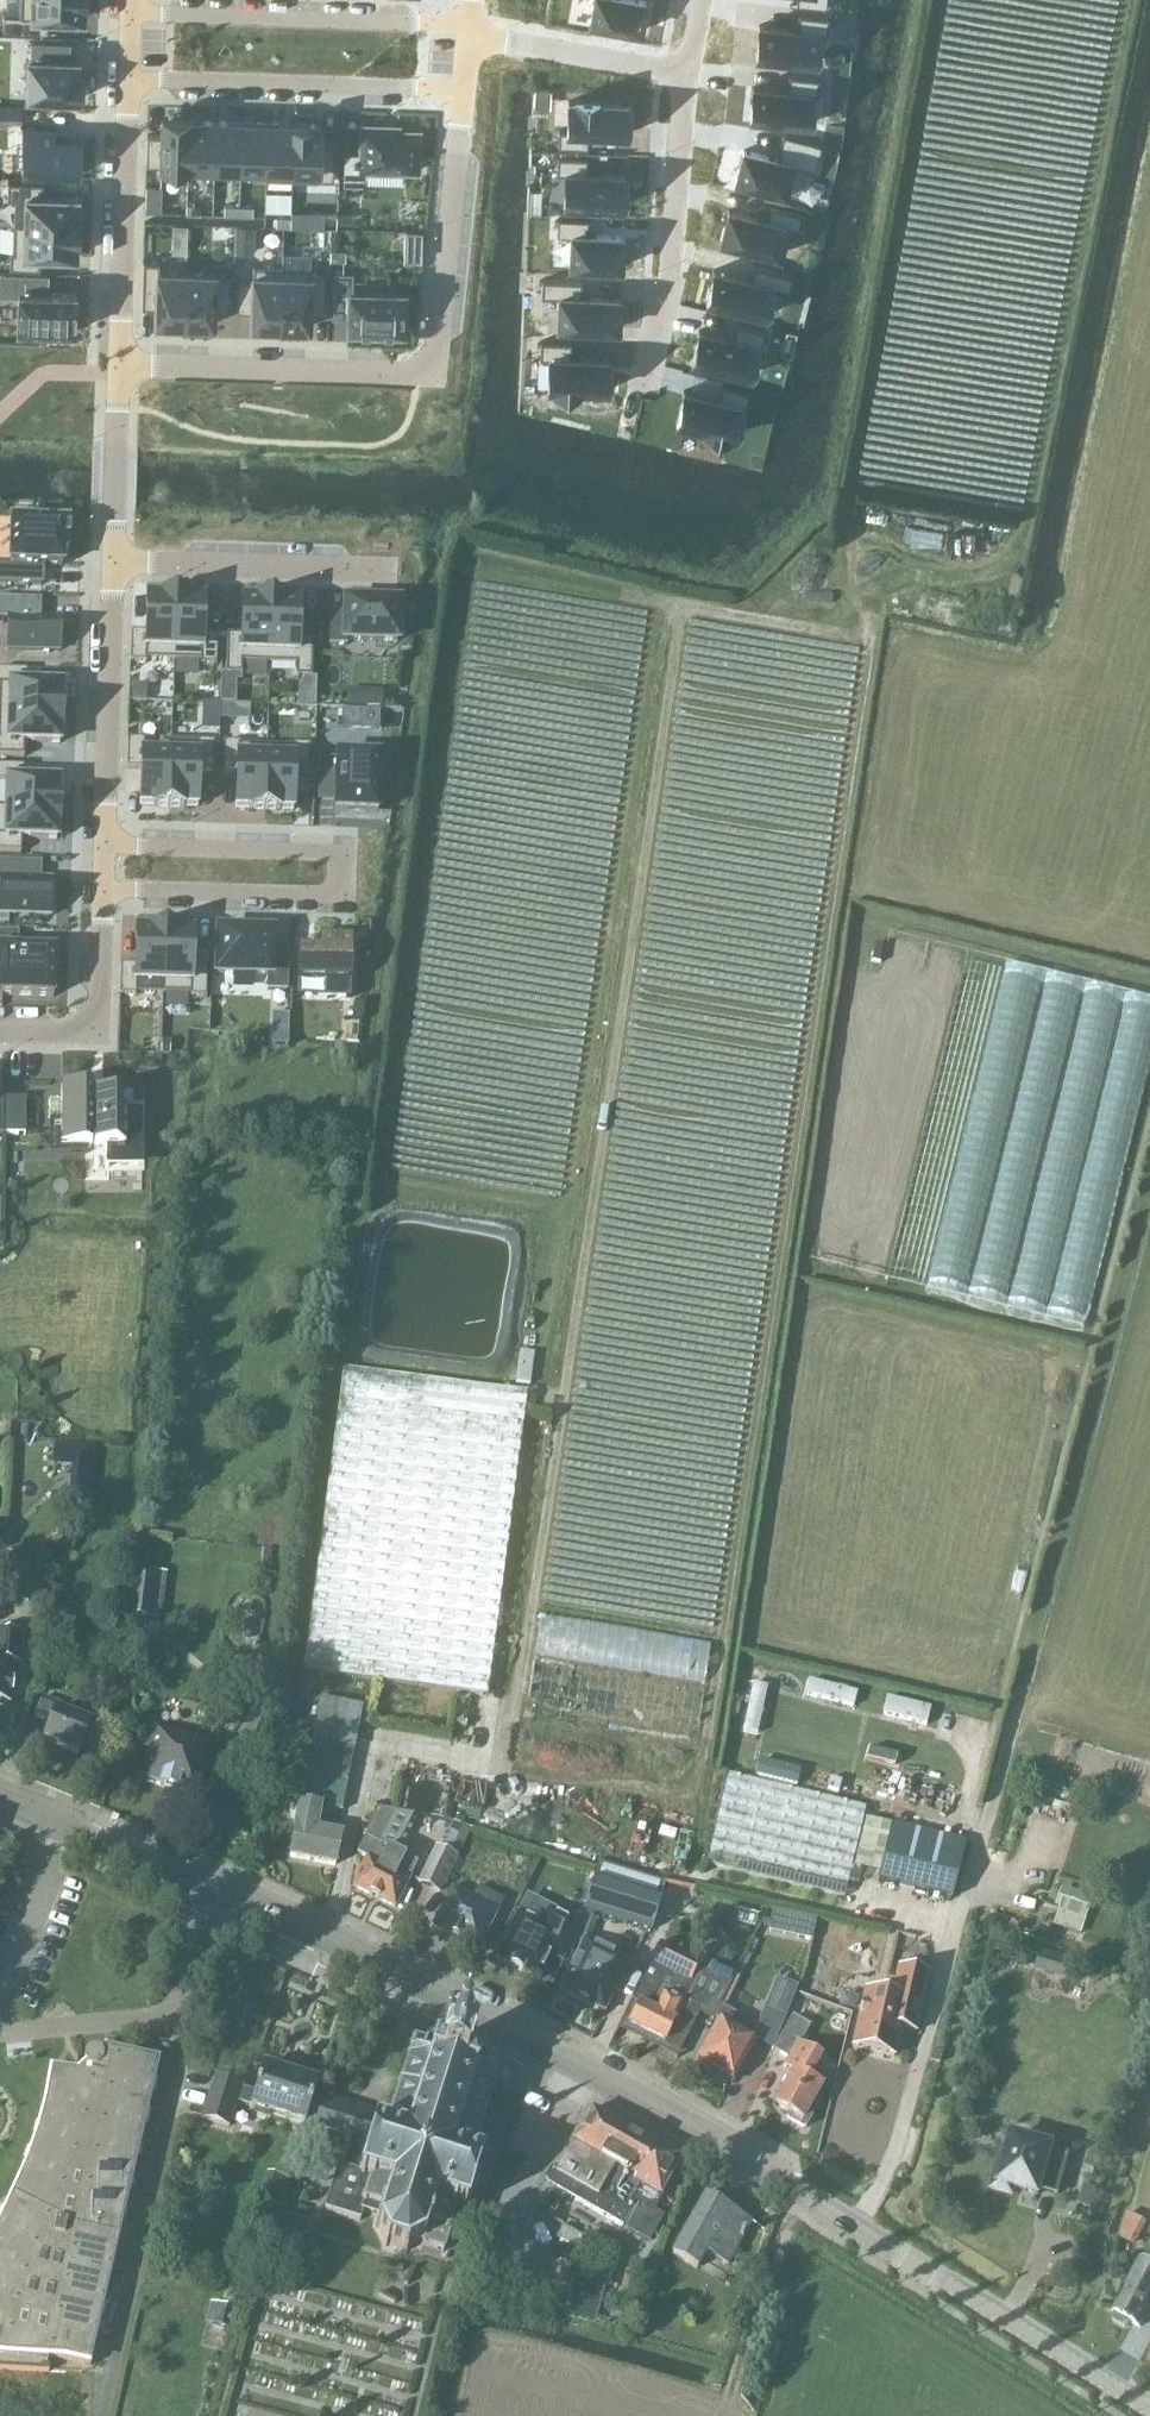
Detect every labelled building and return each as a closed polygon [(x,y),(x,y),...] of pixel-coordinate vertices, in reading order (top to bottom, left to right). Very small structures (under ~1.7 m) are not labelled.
[(3,30),(47,31),(48,17),(83,18),(83,5),(84,5),(85,0),(21,0),(21,14),(4,14),(3,30)] [(590,22),(640,31),(646,0),(644,0),(594,0),(590,22)] [(759,24),(756,55),(816,61),(819,32),(827,33),(829,16),(799,13),(797,28),(759,24)] [(28,58),(27,95),(82,97),(83,75),(77,75),(78,59),(69,59),(69,43),(31,41),(31,58),(28,58)] [(751,100),(749,117),(810,123),(812,94),(817,94),(819,77),(789,74),(788,89),(753,86),(752,90),(751,89),(751,91),(752,91),(752,99),(751,99),(750,100),(751,100)] [(559,129),(558,146),(588,147),(589,132),(627,134),(628,126),(628,125),(627,125),(628,103),(623,103),(623,102),(621,102),(621,103),(599,102),(599,99),(575,98),(575,100),(568,100),(567,129),(559,129)] [(21,121),(21,105),(0,105),(0,120),(21,121)] [(147,134),(146,164),(161,165),(161,174),(189,175),(189,166),(188,166),(189,120),(162,119),(162,135),(147,134)] [(189,120),(188,166),(189,166),(214,166),(216,121),(189,120)] [(216,121),(214,166),(240,167),(242,121),(216,121)] [(242,121),(240,167),(265,168),(266,168),(268,122),(242,121)] [(265,168),(265,178),(292,179),(294,123),(268,122),(266,168),(265,168)] [(294,123),(292,179),(334,180),(335,140),(321,140),(322,124),(307,124),(307,123),(294,123)] [(21,169),(21,171),(22,171),(22,170),(80,172),(81,172),(81,170),(80,170),(80,141),(53,140),(53,128),(55,128),(55,126),(54,126),(22,125),(22,127),(23,127),(23,169),(21,169)] [(346,153),(345,183),(362,184),(362,169),(418,170),(419,131),(397,131),(398,126),(386,126),(362,125),(361,153),(346,153)] [(743,149),(736,179),(785,191),(792,163),(815,169),(821,143),(783,134),(777,158),(743,149)] [(558,155),(557,172),(565,173),(564,202),(624,204),(626,174),(587,172),(588,157),(558,155)] [(8,181),(7,197),(15,197),(14,224),(77,226),(78,211),(77,211),(77,197),(42,196),(43,182),(8,181)] [(187,204),(186,213),(201,214),(201,204),(187,204)] [(725,223),(721,239),(779,254),(786,226),(799,229),(803,212),(769,204),(766,219),(756,216),(728,209),(727,213),(726,214),(727,214),(725,222),(724,222),(724,223),(725,223)] [(225,205),(224,214),(239,215),(239,205),(225,205)] [(239,205),(239,215),(253,215),(253,206),(239,205)] [(277,216),(276,225),(291,226),(291,216),(277,216)] [(558,217),(558,234),(572,234),(570,264),(621,266),(623,235),(588,234),(588,218),(558,217)] [(11,251),(10,267),(40,268),(40,254),(75,255),(76,241),(77,241),(77,226),(14,224),(13,251),(11,251)] [(282,266),(280,326),(309,327),(309,312),(324,313),(325,274),(311,273),(311,266),(310,266),(311,252),(283,251),(282,266)] [(143,261),(142,307),(156,308),(156,322),(184,323),(186,272),(159,271),(160,262),(143,261)] [(710,283),(706,300),(765,314),(772,286),(790,290),(794,274),(755,264),(751,279),(713,269),(712,273),(711,274),(712,274),(710,282),(709,282),(709,283),(710,283)] [(238,280),(237,310),(252,311),(251,325),(280,326),(282,266),(253,265),(253,281),(238,280)] [(0,280),(0,294),(19,295),(18,326),(17,326),(17,329),(20,329),(49,330),(49,334),(68,335),(68,330),(72,330),(72,331),(75,331),(75,328),(76,295),(76,292),(74,292),(74,293),(48,292),(48,274),(0,272),(0,280)] [(186,272),(184,323),(213,324),(214,309),(228,310),(229,280),(215,279),(215,273),(186,272)] [(334,273),(333,316),(349,316),(349,328),(403,330),(403,323),(408,323),(408,299),(404,299),(404,292),(352,290),(352,273),(334,273)] [(542,278),(542,295),(559,296),(558,325),(618,328),(619,311),(620,311),(620,310),(619,310),(619,302),(620,302),(620,300),(620,297),(581,295),(582,280),(542,278)] [(699,330),(691,360),(750,374),(757,346),(761,347),(765,330),(736,323),(733,338),(699,330)] [(541,340),(540,357),(549,357),(548,386),(554,386),(554,389),(578,390),(578,388),(608,389),(609,372),(610,372),(610,371),(609,371),(609,363),(610,363),(610,362),(609,362),(609,358),(571,356),(572,341),(541,340)] [(682,398),(677,419),(682,420),(682,421),(683,422),(683,421),(705,426),(704,429),(728,435),(729,432),(735,434),(742,406),(746,407),(751,390),(721,383),(718,398),(684,389),(682,397),(681,397),(681,398),(682,398)] [(43,585),(43,566),(64,566),(64,551),(65,551),(65,552),(68,552),(68,549),(68,527),(69,527),(69,524),(66,524),(61,524),(61,520),(42,519),(42,524),(11,523),(10,562),(0,562),(0,583),(43,585)] [(8,620),(7,650),(60,651),(61,619),(41,619),(11,618),(11,599),(0,598),(0,619),(8,620)] [(132,633),(131,663),(147,663),(147,661),(174,662),(176,598),(161,598),(161,599),(147,598),(146,633),(132,633)] [(176,598),(174,662),(201,662),(201,665),(217,666),(218,636),(204,635),(205,600),(191,600),(191,599),(176,598)] [(227,636),(226,675),(242,676),(243,664),(270,664),(272,601),(256,601),(256,602),(243,601),(242,636),(227,636)] [(272,601),(270,664),(297,665),(296,678),(303,678),(304,678),(312,678),(314,639),(299,638),(301,603),(287,603),(287,602),(272,601)] [(331,615),(330,644),(347,645),(347,640),(398,642),(399,605),(347,603),(346,615),(331,615)] [(62,715),(62,700),(61,700),(62,686),(27,685),(27,671),(0,670),(0,713),(62,715)] [(221,682),(221,704),(236,704),(237,682),(221,682)] [(132,686),(132,700),(146,700),(147,686),(132,686)] [(361,707),(361,691),(347,691),(347,707),(361,707)] [(203,704),(203,714),(221,715),(221,705),(203,704)] [(237,705),(221,705),(221,715),(221,720),(236,721),(237,705)] [(342,711),(342,728),(379,729),(380,712),(342,711)] [(24,757),(25,743),(60,744),(60,730),(61,730),(62,715),(0,713),(0,757),(24,757)] [(128,740),(127,770),(142,770),(140,805),(154,806),(154,807),(169,807),(171,755),(144,754),(144,740),(128,740)] [(171,755),(169,807),(185,808),(185,807),(198,807),(199,772),(214,772),(215,743),(198,742),(198,756),(171,755)] [(224,743),(223,773),(237,773),(236,808),(250,809),(250,810),(265,810),(267,747),(240,746),(240,743),(224,743)] [(267,747),(265,810),(280,811),(280,810),(294,810),(295,775),(309,776),(310,746),(294,745),(294,748),(267,747)] [(320,760),(318,798),(336,798),(336,804),(335,812),(378,814),(380,757),(337,755),(337,760),(320,760)] [(8,783),(7,808),(7,810),(59,811),(59,796),(58,796),(59,782),(24,781),(24,767),(0,766),(0,782),(8,783)] [(21,853),(22,839),(57,840),(57,826),(58,826),(59,811),(7,810),(7,808),(0,808),(0,852),(21,853)] [(51,916),(52,880),(40,880),(41,864),(0,863),(0,915),(51,916)] [(121,966),(120,996),(136,996),(137,982),(162,983),(164,983),(165,931),(150,931),(150,932),(136,931),(135,966),(121,966)] [(162,983),(162,994),(190,995),(190,998),(206,999),(207,969),(193,968),(194,933),(181,933),(181,932),(165,931),(164,983),(162,983)] [(219,932),(218,974),(268,976),(268,990),(287,991),(288,956),(271,955),(271,947),(271,934),(251,933),(249,933),(249,934),(241,933),(239,933),(219,932)] [(51,997),(54,997),(54,995),(55,954),(55,952),(53,951),(53,952),(17,950),(18,934),(0,933),(0,995),(51,997)] [(883,933),(814,1260),(1087,1317),(1122,1153),(1116,1152),(1110,1180),(1095,1167),(1101,1164),(1104,1153),(1097,1161),(1086,1151),(1076,1200),(1059,1220),(1044,1192),(1054,1194),(1057,1182),(1042,1179),(1041,1183),(1024,1179),(1030,1148),(1004,1142),(993,1124),(1001,1088),(983,1074),(994,1076),(993,1078),(1054,1044),(1060,1016),(1034,1011),(1053,1000),(1059,970),(883,933)] [(298,972),(298,981),(325,981),(325,993),(351,994),(353,937),(320,936),(320,950),(299,949),(298,972)] [(354,1002),(351,1020),(362,1021),(365,1003),(354,1002)] [(289,1015),(272,1015),(272,1028),(289,1028),(289,1015)] [(61,1121),(50,1121),(50,1154),(88,1154),(88,1149),(106,1149),(106,1154),(110,1154),(110,1153),(133,1154),(133,1123),(134,1123),(134,1112),(126,1112),(126,1094),(98,1094),(98,1095),(92,1095),(92,1088),(61,1088),(61,1121)] [(27,1099),(3,1099),(3,1135),(3,1137),(5,1137),(5,1135),(25,1135),(25,1101),(27,1101),(27,1099)] [(532,1381),(533,1350),(518,1349),(516,1380),(532,1381)] [(302,1672),(460,1693),(488,1696),(527,1394),(343,1370),(302,1672)] [(128,1618),(150,1620),(151,1616),(162,1617),(167,1574),(157,1573),(157,1572),(156,1572),(156,1570),(135,1568),(128,1618)] [(698,1717),(707,1633),(538,1614),(533,1653),(531,1653),(526,1697),(698,1717)] [(1,1703),(1,1701),(8,1701),(8,1704),(10,1704),(11,1695),(12,1695),(13,1684),(12,1684),(14,1664),(21,1664),(23,1636),(19,1636),(18,1632),(14,1629),(5,1628),(1,1631),(0,1633),(0,1703),(1,1703)] [(750,1667),(745,1691),(858,1717),(863,1693),(750,1667)] [(79,1757),(93,1724),(57,1709),(60,1703),(43,1696),(41,1702),(40,1702),(34,1718),(49,1725),(42,1741),(79,1757)] [(887,1720),(892,1701),(874,1697),(869,1716),(887,1720)] [(312,1745),(289,1858),(337,1867),(343,1835),(316,1829),(320,1808),(342,1812),(363,1707),(321,1698),(310,1745),(312,1745)] [(148,1751),(142,1770),(139,1782),(198,1797),(212,1743),(145,1723),(138,1748),(148,1751)] [(859,1754),(969,1776),(973,1755),(935,1747),(933,1760),(926,1758),(928,1747),(915,1745),(916,1739),(864,1728),(859,1754)] [(786,1781),(791,1765),(758,1757),(754,1773),(786,1781)] [(728,1775),(706,1865),(844,1898),(847,1882),(858,1884),(861,1870),(851,1867),(865,1808),(728,1775)] [(365,1859),(352,1886),(397,1909),(411,1879),(416,1869),(408,1865),(411,1860),(381,1845),(397,1812),(376,1809),(372,1818),(365,1837),(356,1855),(365,1859)] [(952,1900),(953,1894),(966,1842),(892,1823),(878,1881),(952,1900)] [(454,1824),(443,1847),(459,1855),(471,1829),(454,1824)] [(440,1896),(458,1858),(435,1846),(416,1884),(440,1896)] [(655,1891),(659,1880),(600,1861),(597,1872),(655,1891)] [(650,1932),(660,1897),(594,1876),(593,1881),(583,1910),(580,1921),(579,1920),(571,1939),(581,1943),(586,1944),(588,1939),(593,1927),(602,1930),(605,1919),(650,1932)] [(479,1952),(504,1900),(484,1890),(477,1887),(472,1898),(460,1891),(463,1886),(455,1882),(452,1887),(431,1927),(479,1952)] [(1060,1887),(1054,1906),(1059,1908),(1053,1925),(1080,1934),(1093,1898),(1060,1887)] [(550,1957),(561,1962),(573,1926),(557,1918),(549,1935),(515,1919),(496,1960),(538,1980),(550,1957)] [(581,1943),(558,1990),(605,2014),(630,1961),(588,1939),(586,1944),(581,1943)] [(714,2022),(715,2019),(721,2007),(737,1973),(700,1958),(698,1961),(660,1943),(650,1964),(619,2031),(677,2059),(699,2015),(714,2022)] [(917,2033),(931,1974),(898,1966),(891,1996),(864,1990),(851,2048),(896,2058),(903,2030),(917,2033)] [(775,1975),(752,2033),(773,2041),(797,1984),(775,1975)] [(757,2041),(741,2031),(747,2021),(721,2007),(715,2019),(717,2020),(694,2061),(734,2084),(757,2041)] [(787,2041),(780,2054),(795,2063),(790,2071),(793,2073),(774,2105),(788,2113),(786,2116),(787,2120),(803,2129),(806,2128),(813,2116),(813,2113),(809,2111),(822,2089),(828,2077),(827,2072),(815,2065),(819,2058),(800,2047),(811,2028),(795,2018),(783,2039),(787,2041)] [(316,2091),(306,2123),(349,2137),(341,2166),(338,2166),(324,2211),(361,2222),(363,2213),(379,2218),(376,2225),(386,2245),(406,2250),(418,2244),(445,2253),(452,2228),(450,2228),(457,2207),(467,2210),(483,2158),(478,2156),(483,2143),(478,2142),(494,2088),(501,2090),(508,2087),(510,2080),(507,2074),(500,2071),(500,2069),(470,2059),(474,2049),(451,2042),(447,2054),(416,2044),(393,2116),(316,2091)] [(63,2362),(85,2367),(89,2349),(95,2351),(154,2091),(160,2063),(104,2051),(101,2055),(99,2053),(96,2051),(93,2051),(90,2051),(87,2053),(85,2056),(84,2058),(84,2062),(85,2065),(83,2066),(80,2071),(77,2075),(57,2072),(52,2071),(46,2102),(40,2126),(32,2150),(23,2173),(7,2210),(6,2212),(0,2224),(0,2357),(63,2362)] [(306,2123),(316,2091),(319,2082),(264,2065),(256,2091),(242,2087),(243,2084),(215,2076),(203,2117),(230,2125),(237,2101),(251,2105),(251,2106),(306,2123)] [(548,2183),(554,2187),(623,2225),(634,2206),(640,2210),(642,2205),(653,2211),(663,2194),(661,2193),(681,2158),(633,2131),(631,2133),(591,2110),(557,2173),(555,2171),(548,2183)] [(1001,2156),(992,2189),(1013,2194),(1015,2188),(1038,2195),(1040,2189),(1058,2194),(1069,2155),(1051,2150),(1052,2148),(1013,2137),(1007,2158),(1001,2156)] [(256,2207),(277,2213),(288,2179),(267,2173),(256,2207)] [(728,2268),(753,2223),(704,2195),(670,2256),(698,2271),(706,2256),(728,2268)] [(1126,2211),(1117,2239),(1137,2246),(1147,2218),(1126,2211)] [(560,2239),(554,2250),(576,2263),(597,2227),(570,2212),(556,2237),(560,2239)] [(567,2290),(569,2260),(547,2259),(546,2289),(567,2290)] [(1140,2260),(1113,2312),(1115,2314),(1113,2318),(1114,2321),(1125,2327),(1128,2326),(1131,2322),(1140,2327),(1149,2308),(1149,2265),(1140,2260)] [(205,2323),(231,2329),(235,2308),(210,2303),(205,2323)]
